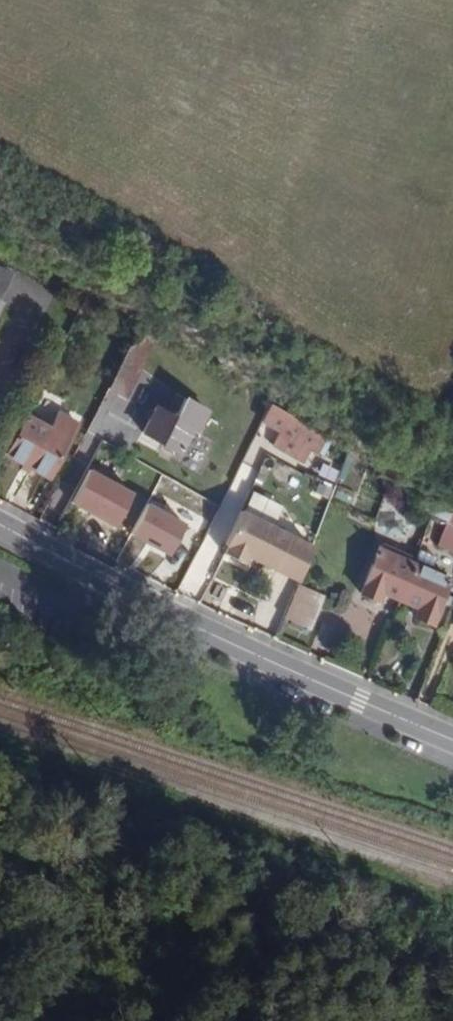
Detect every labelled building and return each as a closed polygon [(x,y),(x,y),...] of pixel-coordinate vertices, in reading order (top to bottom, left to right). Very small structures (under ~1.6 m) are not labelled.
[(129,398),(148,361),(132,353),(112,390),(129,398)] [(202,432),(213,411),(177,393),(168,412),(157,407),(145,429),(185,449),(195,429),(202,432)] [(51,435),(59,417),(38,406),(28,424),(51,435)] [(329,437),(295,419),(297,416),(278,406),(268,424),(285,433),(279,445),(315,463),(329,437)] [(51,484),(80,428),(59,417),(51,435),(28,424),(8,462),(51,484)] [(115,527),(134,493),(90,468),(71,502),(115,527)] [(376,517),(390,489),(369,479),(355,507),(376,517)] [(186,521),(147,501),(130,535),(169,554),(186,521)] [(314,546),(239,514),(224,548),(227,550),(223,557),(243,566),(246,557),(299,580),(314,546)] [(440,541),(452,549),(452,519),(440,541)] [(404,601),(423,559),(404,550),(402,554),(386,548),(366,595),(381,602),(385,593),(404,601)] [(452,593),(452,578),(442,573),(444,568),(423,559),(404,601),(425,610),(421,620),(438,627),(452,593)] [(312,631),(327,597),(299,585),(285,619),(312,631)]
